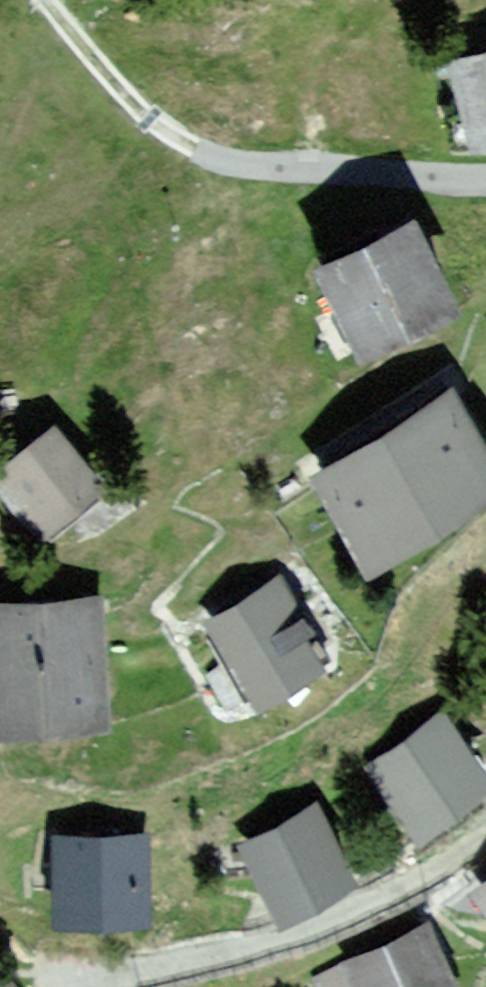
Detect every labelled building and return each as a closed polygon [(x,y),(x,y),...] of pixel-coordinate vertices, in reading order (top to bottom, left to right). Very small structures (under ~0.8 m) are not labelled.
[(450,60),(474,149),(485,145),(485,50),(450,60)] [(460,306),(416,219),(320,268),(364,355),(460,306)] [(454,388),(313,473),(370,567),(485,497),(485,442),(454,388)] [(52,426),(0,466),(0,490),(43,546),(107,497),(52,426)] [(330,668),(278,580),(209,621),(260,709),(330,668)] [(0,602),(0,735),(113,727),(104,595),(0,602)] [(445,710),(370,766),(421,836),(485,788),(485,766),(445,710)] [(353,881),(317,805),(239,842),(276,918),(353,881)] [(152,832),(58,831),(56,924),(150,925),(152,832)] [(471,891),(485,909),(485,879),(471,891)] [(431,923),(342,962),(353,986),(459,986),(431,923)]
